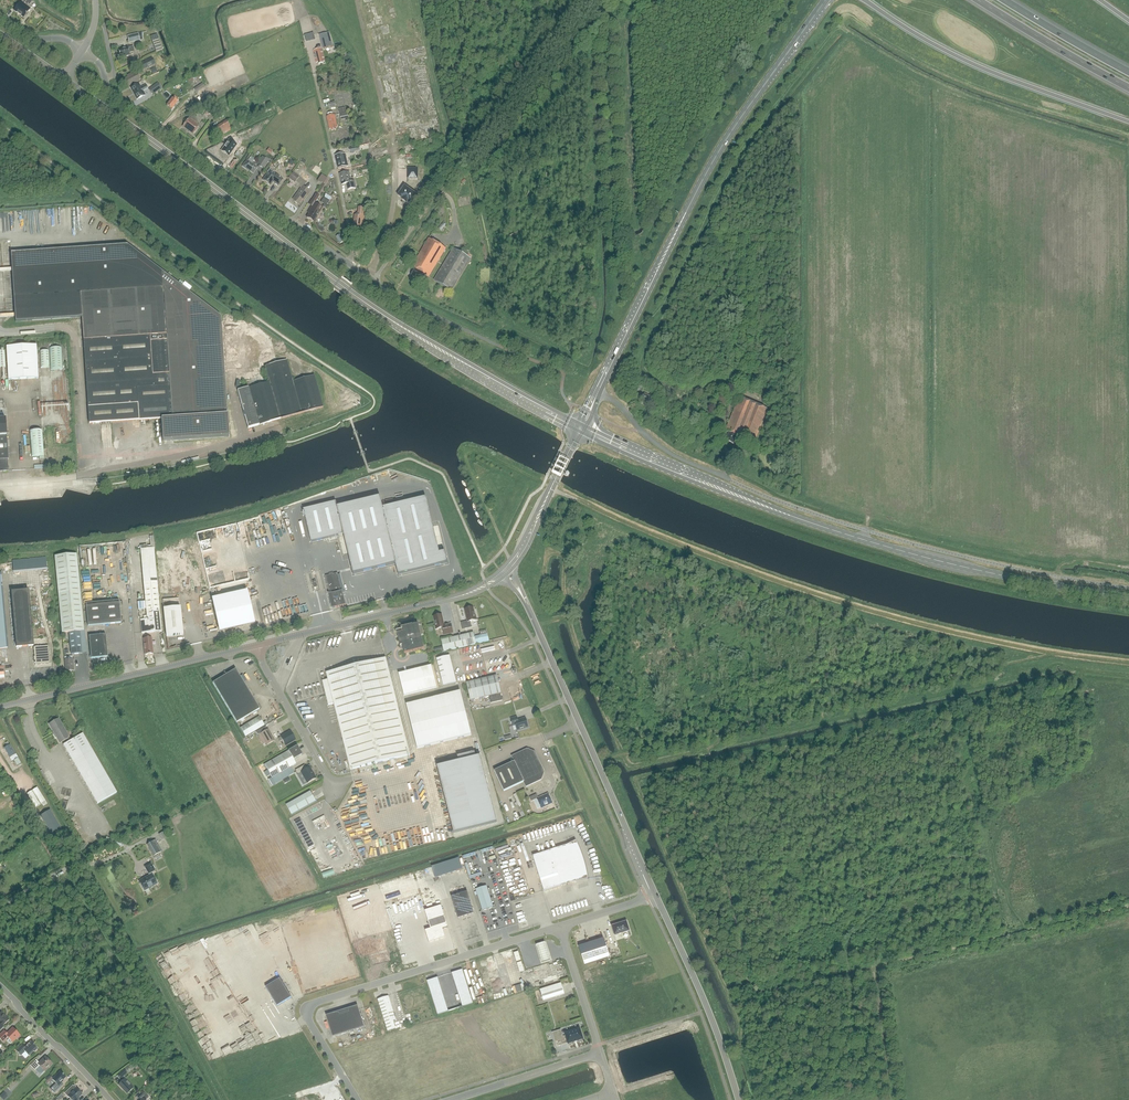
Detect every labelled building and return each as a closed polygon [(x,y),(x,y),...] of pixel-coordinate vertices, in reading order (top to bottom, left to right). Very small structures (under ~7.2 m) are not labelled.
[(32,1),(30,0),(26,0),(25,1),(23,0),(22,0),(21,2),(14,11),(24,18),(30,9),(28,7),(32,1)] [(138,34),(128,37),(129,43),(140,40),(143,39),(142,35),(143,35),(142,32),(138,33),(138,34)] [(305,34),(306,41),(316,39),(314,32),(305,34)] [(329,33),(320,35),(324,48),(332,46),(329,33)] [(158,34),(151,36),(155,51),(162,49),(158,34)] [(129,53),(134,52),(133,47),(128,48),(124,48),(124,49),(119,50),(120,58),(130,56),(129,53)] [(323,62),(325,61),(322,48),(313,50),(316,63),(318,62),(319,64),(323,63),(323,62)] [(141,64),(144,70),(155,64),(152,59),(141,64)] [(128,87),(141,80),(137,72),(132,74),(131,73),(127,75),(128,77),(124,79),(125,80),(123,81),(126,86),(127,85),(128,87)] [(197,93),(205,87),(202,83),(194,89),(197,93)] [(148,89),(145,85),(141,87),(139,84),(131,88),(137,100),(145,95),(143,91),(148,89)] [(210,94),(201,99),(203,103),(212,98),(210,94)] [(176,101),(178,99),(174,96),(173,98),(172,98),(167,106),(172,109),(177,102),(176,101)] [(348,107),(338,109),(341,120),(345,119),(346,121),(349,120),(347,112),(349,111),(348,107)] [(336,128),(337,127),(335,114),(327,116),(329,129),(331,129),(331,131),(336,129),(336,128)] [(198,122),(191,116),(183,127),(193,134),(199,126),(196,124),(198,122)] [(218,138),(231,130),(226,120),(212,129),(218,138)] [(221,151),(229,157),(237,145),(229,140),(221,151)] [(338,169),(348,166),(345,154),(335,156),(338,169)] [(262,157),(257,164),(264,168),(268,161),(262,157)] [(246,170),(247,169),(253,174),(257,167),(251,163),(252,162),(249,159),(248,161),(247,160),(245,164),(244,163),(242,167),(246,170)] [(408,179),(418,179),(418,169),(408,168),(408,179)] [(273,182),(278,186),(283,179),(273,173),(274,172),(270,169),(267,172),(268,173),(263,180),(266,183),(267,184),(268,185),(269,185),(270,186),(273,182)] [(299,177),(293,172),(288,178),(295,183),(296,181),(300,184),(301,183),(304,185),(306,182),(299,177)] [(349,172),(339,174),(341,181),(343,180),(343,183),(341,184),(342,185),(346,184),(347,190),(356,188),(354,181),(351,181),(349,172)] [(317,193),(320,194),(321,191),(325,185),(329,179),(326,178),(317,193)] [(402,190),(398,196),(399,196),(403,199),(402,200),(407,203),(407,202),(412,205),(413,206),(418,198),(427,186),(424,184),(416,195),(405,187),(402,190)] [(304,201),(311,191),(303,186),(293,199),(295,200),(294,201),(298,205),(302,199),(304,201)] [(325,208),(331,198),(325,194),(324,198),(322,202),(324,203),(324,204),(322,206),(325,208)] [(314,222),(323,208),(314,203),(308,213),(309,214),(307,218),(314,222)] [(77,207),(78,221),(86,221),(86,207),(77,207)] [(362,232),(365,208),(358,207),(358,213),(354,215),(353,227),(355,229),(354,236),(355,237),(360,237),(360,236),(362,236),(362,232)] [(28,210),(13,210),(14,232),(22,232),(22,228),(29,228),(28,210)] [(429,238),(427,242),(414,264),(415,264),(413,267),(416,269),(412,275),(416,278),(415,279),(421,282),(425,275),(428,277),(446,248),(429,238)] [(81,293),(163,287),(180,286),(179,285),(127,245),(78,249),(81,293)] [(451,291),(471,259),(453,248),(434,281),(451,291)] [(81,293),(78,249),(11,253),(16,322),(82,317),(82,314),(82,313),(81,293)] [(166,334),(172,419),(161,419),(162,441),(229,436),(227,415),(227,414),(221,317),(180,286),(163,287),(164,292),(166,334)] [(82,313),(89,424),(93,424),(161,419),(172,419),(166,334),(164,292),(163,287),(81,293),(82,313)] [(237,335),(222,336),(225,372),(240,371),(237,335)] [(8,380),(38,379),(37,345),(6,347),(8,380)] [(61,347),(49,348),(50,370),(63,370),(61,347)] [(41,368),(49,368),(48,351),(40,351),(41,368)] [(269,383),(237,391),(248,428),(280,419),(324,407),(315,375),(293,381),(287,360),(264,366),(269,383)] [(649,404),(654,395),(651,393),(650,397),(644,394),(641,400),(649,404)] [(754,443),(768,409),(739,397),(725,431),(729,433),(726,442),(734,445),(738,436),(754,443)] [(7,471),(7,460),(8,460),(5,419),(0,419),(0,471),(7,471)] [(44,459),(42,430),(30,431),(32,458),(39,457),(40,459),(44,459)] [(52,449),(52,460),(60,460),(60,450),(52,449)] [(572,458),(573,457),(572,456),(559,450),(558,450),(558,451),(571,458),(572,458)] [(551,463),(551,464),(552,464),(554,466),(552,469),(567,477),(569,473),(569,472),(552,463),(551,463)] [(426,497),(383,508),(380,497),(337,508),(336,502),(304,510),(311,542),(344,534),(353,574),(396,564),(398,575),(447,563),(445,552),(439,553),(426,497)] [(140,619),(142,633),(162,631),(154,548),(140,549),(147,619),(140,619)] [(69,633),(71,655),(82,654),(80,632),(84,631),(77,554),(54,556),(62,633),(69,633)] [(48,556),(12,559),(13,570),(49,567),(48,556)] [(8,647),(1,572),(0,572),(0,648),(8,647)] [(207,597),(215,631),(251,623),(244,589),(207,597)] [(33,636),(29,598),(29,590),(11,592),(16,647),(47,644),(46,637),(33,638),(33,636)] [(88,626),(121,623),(119,601),(86,604),(88,626)] [(166,637),(183,635),(180,607),(163,609),(166,637)] [(470,621),(477,620),(476,616),(475,616),(473,608),(465,610),(467,621),(461,622),(463,629),(472,627),(470,621)] [(444,634),(453,632),(451,625),(445,626),(442,615),(433,617),(435,625),(434,625),(435,629),(442,628),(444,634)] [(396,629),(400,646),(402,645),(404,653),(424,648),(418,623),(412,625),(413,625),(396,629)] [(474,632),(441,640),(444,651),(489,641),(487,633),(474,636),(474,632)] [(89,636),(91,659),(108,657),(106,635),(89,636)] [(153,654),(152,638),(143,639),(145,655),(153,654)] [(35,665),(50,664),(48,646),(34,647),(35,665)] [(449,655),(436,659),(443,685),(456,682),(453,673),(449,655)] [(339,722),(351,770),(410,755),(398,707),(386,658),(326,673),(328,680),(323,681),(329,705),(334,704),(339,722)] [(66,671),(74,671),(73,659),(65,660),(66,671)] [(430,665),(398,673),(403,694),(436,686),(430,665)] [(213,683),(237,723),(260,709),(236,669),(213,683)] [(489,696),(491,703),(502,700),(500,693),(501,693),(497,675),(466,682),(471,700),(489,696)] [(460,692),(407,705),(418,749),(471,735),(460,692)] [(245,737),(265,725),(259,717),(240,728),(245,737)] [(517,730),(528,726),(526,718),(518,720),(517,717),(511,719),(513,725),(516,724),(517,729),(517,730)] [(63,745),(97,805),(117,793),(82,734),(70,741),(69,739),(70,738),(58,719),(48,724),(59,744),(63,741),(65,744),(63,745)] [(265,726),(256,732),(257,735),(261,733),(267,729),(265,726)] [(261,733),(257,735),(263,745),(266,743),(267,745),(275,740),(268,729),(267,729),(261,733)] [(284,735),(279,738),(280,741),(283,740),(286,745),(295,740),(290,731),(287,733),(284,735)] [(9,758),(16,754),(10,745),(4,748),(9,758)] [(268,770),(264,773),(266,777),(270,775),(272,778),(296,764),(293,759),(302,754),(297,746),(288,751),(264,765),(268,770)] [(544,772),(535,752),(527,749),(517,754),(512,756),(514,761),(494,770),(504,791),(524,781),(526,786),(531,784),(541,779),(544,772)] [(459,762),(437,767),(454,833),(497,822),(480,756),(476,757),(474,752),(457,756),(459,762)] [(306,769),(304,765),(296,770),(298,774),(302,772),(308,782),(315,778),(309,767),(306,769)] [(43,806),(47,804),(36,788),(27,794),(35,807),(41,804),(43,806)] [(311,791),(286,805),(292,814),(316,801),(311,791)] [(537,794),(529,797),(531,801),(537,798),(541,807),(552,802),(548,794),(542,797),(541,796),(538,798),(537,794)] [(50,810),(40,816),(52,833),(61,828),(50,810)] [(300,819),(294,822),(308,848),(314,845),(300,819)] [(106,836),(105,840),(122,847),(124,843),(106,836)] [(162,851),(155,840),(146,845),(153,856),(162,851)] [(552,852),(551,850),(533,856),(544,891),(562,885),(562,884),(566,883),(571,881),(588,879),(587,873),(586,868),(584,862),(582,857),(581,852),(578,846),(576,841),(561,848),(556,850),(552,852)] [(459,858),(431,867),(435,878),(462,869),(459,858)] [(470,878),(477,876),(476,873),(471,874),(468,862),(466,863),(470,878)] [(151,864),(145,867),(149,875),(138,882),(144,891),(157,884),(151,873),(154,871),(151,864)] [(486,886),(476,889),(482,911),(493,907),(486,886)] [(467,892),(451,897),(458,918),(474,913),(467,892)] [(431,929),(425,931),(429,943),(445,938),(442,929),(447,927),(441,906),(425,911),(431,929)] [(618,925),(612,926),(613,931),(615,935),(629,931),(626,922),(621,924),(620,922),(617,923),(618,925)] [(604,939),(578,947),(585,966),(610,957),(607,948),(604,939)] [(537,944),(542,962),(551,959),(545,941),(537,944)] [(519,950),(514,952),(519,972),(525,970),(519,950)] [(462,970),(451,973),(453,978),(464,975),(462,970)] [(464,975),(453,978),(455,983),(465,979),(464,975)] [(438,977),(427,981),(429,986),(439,982),(438,977)] [(280,979),(266,987),(277,1006),(291,997),(280,979)] [(465,979),(455,983),(456,988),(467,984),(465,979)] [(439,982),(429,986),(430,990),(441,987),(439,982)] [(561,983),(540,990),(543,1000),(564,994),(561,983)] [(467,984),(456,988),(458,992),(468,989),(467,984)] [(441,987),(430,990),(432,995),(442,992),(441,987)] [(468,989),(458,992),(459,997),(470,994),(468,989)] [(442,992),(432,995),(433,1000),(444,997),(442,992)] [(470,994),(459,997),(461,1002),(471,999),(470,994)] [(388,996),(378,999),(388,1031),(395,1029),(393,1021),(396,1020),(388,996)] [(444,997),(433,1000),(435,1005),(445,1002),(444,997)] [(471,999),(461,1002),(462,1007),(473,1003),(471,999)] [(445,1002),(435,1005),(436,1010),(447,1006),(445,1002)] [(360,1013),(358,1006),(326,1015),(333,1037),(364,1027),(360,1013)] [(448,1011),(447,1006),(436,1010),(438,1015),(448,1011)] [(1,1028),(4,1026),(3,1025),(9,1020),(6,1017),(6,1018),(1,1013),(0,1013),(0,1029),(1,1028)] [(20,1036),(13,1028),(7,1034),(4,1031),(0,1035),(0,1039),(3,1042),(7,1037),(9,1039),(12,1042),(16,1039),(17,1039),(20,1036)] [(583,1039),(580,1029),(562,1034),(561,1030),(552,1032),(555,1041),(566,1037),(568,1044),(583,1039)] [(25,1052),(28,1056),(33,1051),(34,1052),(37,1049),(34,1046),(35,1046),(31,1042),(25,1048),(23,1045),(17,1051),(21,1056),(22,1055),(25,1052)] [(36,1060),(30,1065),(35,1070),(39,1066),(45,1071),(52,1064),(45,1056),(39,1063),(36,1060)] [(120,1079),(127,1073),(124,1070),(117,1076),(120,1079)] [(54,1093),(63,1085),(60,1082),(65,1077),(60,1071),(52,1079),(56,1083),(50,1089),(54,1093)] [(127,1094),(134,1087),(125,1078),(118,1085),(127,1094)] [(75,1087),(74,1087),(73,1087),(65,1094),(71,1099),(70,1099),(77,1099),(76,1099),(82,1094),(75,1087)] [(373,1090),(376,1099),(386,1099),(385,1097),(391,1095),(389,1087),(382,1089),(382,1088),(373,1090)]
